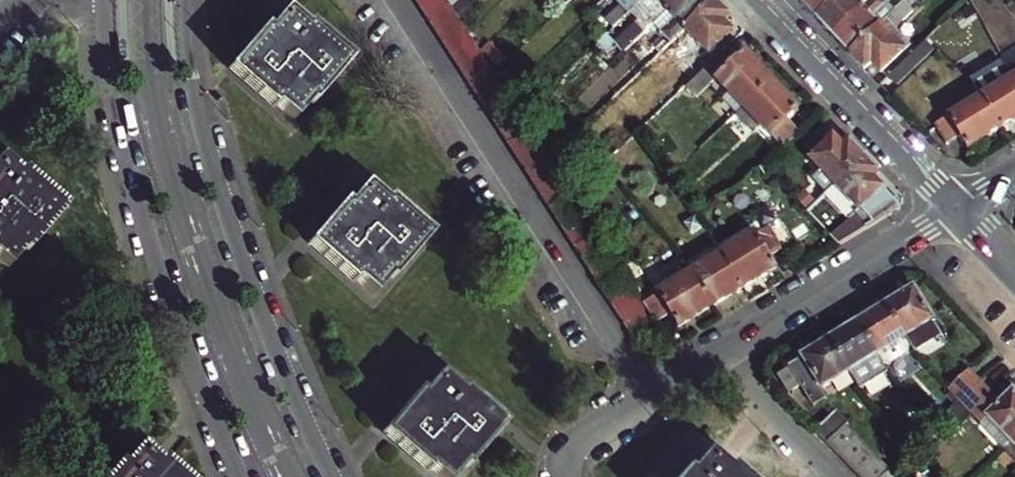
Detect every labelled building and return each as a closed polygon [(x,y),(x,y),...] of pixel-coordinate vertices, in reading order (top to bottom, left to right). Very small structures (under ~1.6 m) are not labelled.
[(449,0),(418,0),(634,335),(658,324),(449,0)] [(617,0),(608,0),(600,8),(598,9),(615,27),(630,14),(617,0)] [(657,0),(644,0),(637,7),(645,14),(659,1),(657,0)] [(681,0),(657,0),(659,1),(645,14),(655,25),(669,12),(681,0)] [(716,0),(681,0),(669,12),(676,19),(662,32),(672,43),(679,36),(716,0)] [(716,0),(679,36),(701,59),(686,74),(693,82),(708,68),(725,52),(720,47),(734,33),(725,24),(732,17),(716,0)] [(816,17),(835,0),(800,0),(816,17)] [(863,6),(857,0),(835,0),(816,17),(833,35),(863,6)] [(851,54),(881,25),(874,17),(888,4),(886,2),(884,0),(870,0),(863,6),(833,35),(851,54)] [(904,51),(911,44),(896,28),(924,0),(907,0),(895,11),(886,21),(888,24),(883,29),(904,51)] [(874,17),(881,25),(886,21),(895,11),(888,4),(874,17)] [(285,8),(234,68),(294,119),(346,59),(285,8)] [(676,19),(669,12),(655,25),(662,32),(676,19)] [(626,34),(636,44),(650,31),(640,20),(626,34)] [(851,54),(865,69),(872,63),(881,72),(904,51),(883,29),(888,24),(886,21),(881,25),(851,54)] [(967,66),(977,60),(971,50),(961,55),(967,66)] [(735,63),(725,52),(708,68),(746,108),(773,82),(745,53),(735,63)] [(1004,128),(1014,121),(1014,81),(1013,78),(984,96),(1004,128)] [(800,111),(773,82),(746,108),(786,150),(802,134),(790,121),(800,111)] [(959,97),(966,107),(984,96),(978,86),(959,97)] [(970,149),(1004,128),(984,96),(966,107),(937,124),(950,143),(962,136),(970,149)] [(813,161),(838,186),(867,157),(842,131),(835,138),(824,127),(805,145),(817,157),(813,161)] [(1,154),(0,155),(0,258),(9,266),(60,205),(1,154)] [(875,224),(901,208),(874,179),(881,172),(867,157),(838,186),(861,210),(867,206),(875,215),(871,219),(875,224)] [(313,242),(374,294),(426,233),(364,182),(313,242)] [(771,227),(724,256),(725,256),(744,289),(778,267),(771,254),(783,247),(771,227)] [(744,289),(725,256),(695,274),(715,307),(744,289)] [(695,274),(646,305),(649,309),(657,322),(658,324),(672,315),(681,328),(715,307),(695,274)] [(886,306),(906,338),(910,344),(913,348),(916,351),(941,336),(932,322),(934,321),(915,288),(886,306)] [(858,323),(877,355),(882,363),(892,367),(911,355),(910,344),(906,338),(886,306),(858,323)] [(858,323),(830,339),(850,372),(877,355),(858,323)] [(850,372),(830,339),(802,356),(802,358),(789,366),(816,412),(830,403),(822,389),(850,372)] [(982,379),(972,368),(951,388),(962,399),(982,379)] [(499,422),(439,371),(388,432),(442,476),(453,476),(499,422)] [(982,379),(962,399),(973,411),(993,391),(982,379)] [(1014,438),(1014,390),(1003,401),(993,391),(973,411),(982,421),(989,415),(1013,440),(1014,438)] [(848,424),(829,444),(862,476),(899,476),(848,424)] [(1014,459),(1014,438),(1013,440),(1004,448),(1014,459)] [(140,444),(111,476),(179,476),(140,444)] [(708,449),(684,476),(739,476),(708,449)]
